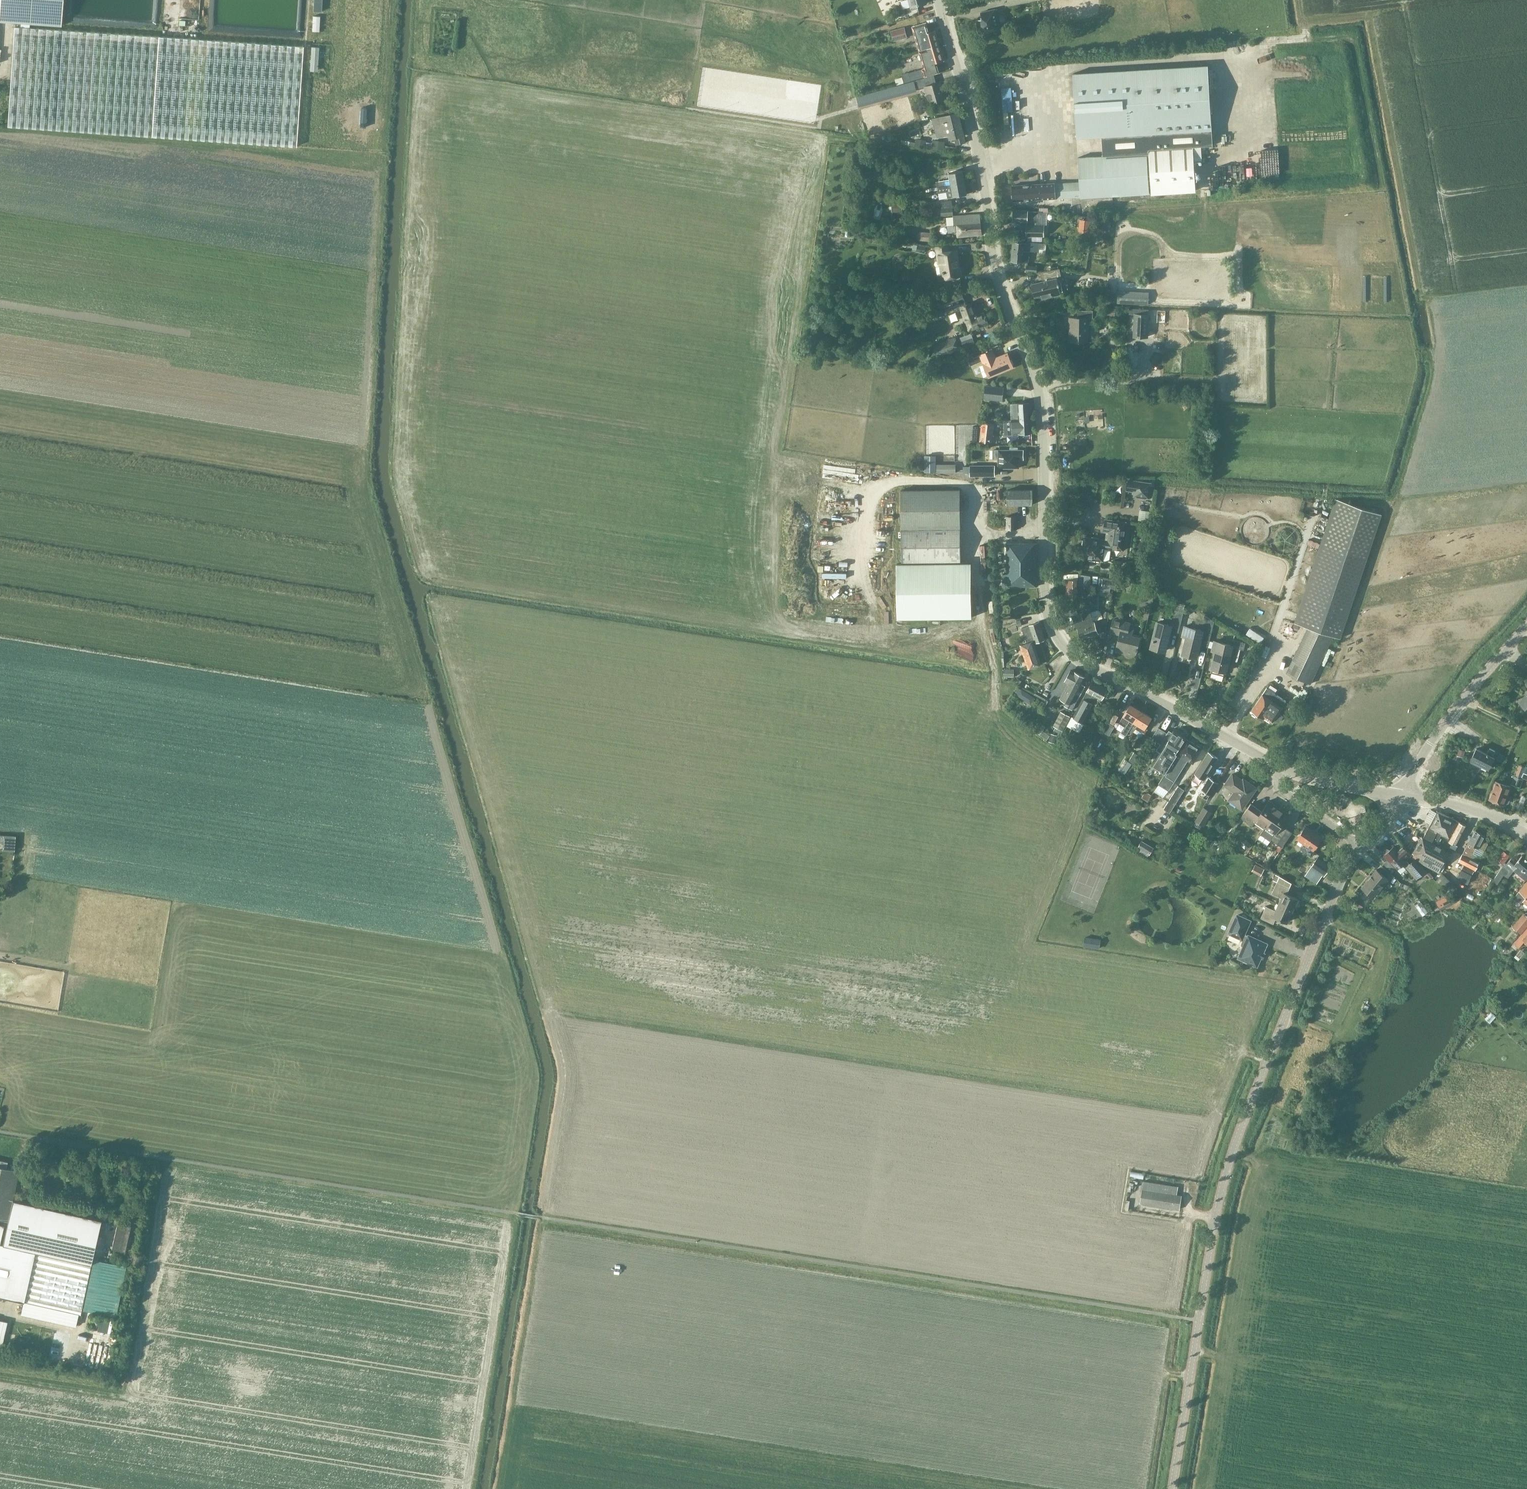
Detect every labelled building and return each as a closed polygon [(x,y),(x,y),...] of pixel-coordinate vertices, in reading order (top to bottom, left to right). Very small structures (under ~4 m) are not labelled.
[(61,26),(63,0),(0,0),(0,21),(61,26)] [(910,8),(911,8),(911,10),(918,8),(918,6),(927,4),(926,0),(908,0),(910,8)] [(977,22),(976,23),(979,32),(1002,26),(999,26),(994,8),(997,7),(980,11),(981,17),(976,18),(977,22)] [(312,15),(310,35),(319,36),(321,16),(312,15)] [(917,31),(923,49),(939,45),(935,30),(929,31),(926,22),(915,25),(916,31),(917,31)] [(14,27),(8,126),(152,136),(298,145),(303,46),(159,37),(14,27)] [(907,37),(905,27),(890,31),(893,41),(907,37)] [(310,43),(308,63),(317,64),(319,44),(310,43)] [(944,60),(939,45),(923,49),(920,50),(923,60),(925,67),(909,72),(901,74),(903,82),(925,75),(940,71),(938,64),(937,64),(936,62),(944,60)] [(1056,201),(1069,200),(1081,199),(1081,200),(1083,199),(1083,201),(1087,201),(1087,199),(1149,195),(1149,188),(1151,188),(1151,193),(1195,191),(1194,161),(1202,160),(1201,146),(1213,145),(1208,65),(1073,74),(1077,139),(1106,138),(1107,158),(1079,159),(1080,184),(1055,186),(1014,188),(1015,203),(1056,201)] [(934,75),(917,79),(920,88),(926,86),(931,104),(947,100),(941,81),(937,82),(934,75)] [(905,84),(857,97),(858,104),(907,91),(905,84)] [(956,144),(966,141),(958,112),(933,119),(938,137),(947,135),(948,138),(954,136),(956,144)] [(935,176),(937,187),(965,182),(963,170),(948,173),(950,179),(940,181),(939,175),(935,176)] [(967,194),(965,182),(937,187),(938,193),(952,190),(953,197),(967,194)] [(902,204),(892,204),(891,212),(902,212),(902,204)] [(1042,212),(1028,212),(1014,212),(1014,224),(1027,223),(1027,225),(1026,225),(1026,236),(1044,237),(1044,225),(1041,225),(1042,212)] [(953,217),(946,217),(947,225),(953,225),(957,224),(958,237),(981,235),(979,214),(953,216),(953,217)] [(1090,220),(1079,219),(1078,232),(1089,233),(1090,220)] [(928,232),(919,231),(918,240),(927,241),(928,232)] [(1028,262),(1029,252),(1038,253),(1039,246),(1026,244),(1026,246),(1013,244),(1011,262),(1025,264),(1025,262),(1028,262)] [(926,246),(917,245),(916,251),(924,253),(926,246)] [(940,259),(943,276),(943,278),(959,276),(955,251),(949,251),(948,246),(935,248),(937,260),(940,259)] [(1061,278),(1059,268),(1040,272),(1043,283),(1033,285),(1036,297),(1041,296),(1041,299),(1061,294),(1058,283),(1062,282),(1061,278)] [(971,303),(966,305),(965,301),(962,292),(943,299),(947,308),(960,303),(961,307),(969,330),(989,323),(985,313),(976,316),(971,303)] [(1129,309),(1129,314),(1134,314),(1133,337),(1148,338),(1149,314),(1149,310),(1129,309)] [(1087,320),(1093,320),(1093,312),(1077,312),(1078,319),(1070,320),(1070,343),(1088,343),(1087,320)] [(956,337),(932,345),(937,357),(960,349),(956,337)] [(973,355),(967,357),(970,365),(981,360),(983,364),(988,377),(1012,366),(1006,354),(997,358),(993,348),(979,354),(974,357),(973,355)] [(1003,387),(985,386),(984,398),(1002,400),(1003,387)] [(1011,405),(1012,419),(1031,418),(1030,403),(1017,404),(1011,405)] [(1031,433),(1031,418),(1012,419),(1012,420),(1006,420),(1006,433),(1012,433),(1012,434),(1018,434),(1031,433)] [(982,422),(980,441),(991,443),(993,424),(982,422)] [(998,450),(993,450),(993,459),(998,459),(998,467),(1018,467),(1018,458),(1023,458),(1023,449),(998,450)] [(936,455),(925,455),(925,471),(936,471),(936,455)] [(956,472),(956,464),(936,464),(936,473),(956,472)] [(994,475),(994,465),(970,465),(970,466),(970,473),(970,475),(994,475)] [(996,500),(997,486),(1004,486),(1004,481),(990,480),(989,500),(996,500)] [(1151,483),(1128,480),(1127,490),(1134,491),(1134,496),(1149,498),(1151,483)] [(1008,505),(1032,505),(1032,489),(1008,490),(1008,505)] [(961,561),(960,529),(960,490),(900,491),(901,562),(961,561)] [(1336,498),(1321,545),(1295,623),(1316,630),(1294,677),(1309,684),(1333,637),(1341,639),(1367,559),(1382,513),(1336,498)] [(1017,516),(1006,516),(1006,517),(1006,529),(1006,530),(1017,530),(1017,516)] [(1093,540),(1086,539),(1083,560),(1103,563),(1104,549),(1123,551),(1127,523),(1104,521),(1102,533),(1108,533),(1107,542),(1099,541),(1099,540),(1093,539),(1093,540)] [(1009,585),(1038,585),(1037,542),(1016,542),(1017,543),(1008,543),(1009,585)] [(971,562),(897,563),(897,618),(971,618),(971,562)] [(1090,575),(1078,574),(1078,579),(1067,579),(1067,598),(1080,597),(1079,586),(1091,586),(1090,575)] [(1111,580),(1102,579),(1101,587),(1110,588),(1111,580)] [(1078,613),(1072,615),(1077,628),(1094,621),(1103,618),(1101,613),(1100,612),(1098,611),(1095,611),(1090,613),(1089,609),(1088,607),(1081,607),(1076,609),(1078,613)] [(1174,610),(1172,618),(1170,626),(1158,623),(1151,649),(1165,652),(1169,633),(1178,635),(1183,613),(1174,610)] [(1187,638),(1183,655),(1196,659),(1200,646),(1200,645),(1203,646),(1203,647),(1208,648),(1210,641),(1211,636),(1214,625),(1215,622),(1206,616),(1204,622),(1202,632),(1186,628),(1183,637),(1187,638)] [(1134,657),(1139,639),(1131,637),(1132,631),(1128,630),(1129,624),(1113,620),(1110,633),(1118,635),(1114,652),(1134,657)] [(1094,621),(1077,628),(1081,640),(1082,640),(1083,641),(1085,642),(1089,641),(1090,639),(1089,638),(1099,634),(1094,621)] [(1039,622),(1030,625),(1021,629),(1027,643),(1036,640),(1036,641),(1045,638),(1039,622)] [(1210,641),(1208,648),(1213,649),(1213,652),(1214,652),(1211,668),(1212,668),(1211,673),(1213,673),(1224,676),(1225,671),(1226,672),(1228,660),(1229,658),(1232,659),(1231,660),(1238,661),(1240,649),(1244,650),(1245,646),(1245,643),(1232,640),(1232,643),(1231,645),(1215,641),(1215,642),(1210,641)] [(1033,642),(1027,644),(1021,646),(1029,668),(1041,663),(1033,642)] [(1067,684),(1066,685),(1077,691),(1078,689),(1081,691),(1084,687),(1080,685),(1084,678),(1074,672),(1073,673),(1069,671),(1064,681),(1067,684)] [(1100,702),(1101,699),(1102,699),(1107,688),(1093,681),(1074,717),(1072,716),(1066,726),(1079,733),(1084,723),(1092,707),(1095,709),(1099,701),(1100,702)] [(1074,696),(1077,691),(1066,685),(1059,698),(1065,702),(1063,706),(1071,710),(1078,698),(1074,696)] [(1018,688),(1016,692),(1017,693),(1016,694),(1021,697),(1023,697),(1027,692),(1021,688),(1020,689),(1018,688)] [(1279,724),(1283,719),(1279,716),(1286,705),(1266,691),(1253,711),(1273,725),(1275,721),(1279,724)] [(1123,716),(1120,720),(1127,724),(1121,732),(1126,735),(1128,731),(1133,722),(1140,711),(1130,705),(1123,716)] [(1060,734),(1062,731),(1070,716),(1060,711),(1053,726),(1055,727),(1053,730),(1060,734)] [(1133,722),(1128,731),(1132,734),(1136,728),(1142,731),(1144,728),(1150,718),(1140,711),(1133,722)] [(1119,716),(1114,714),(1109,723),(1113,725),(1119,716)] [(1109,723),(1104,731),(1110,734),(1114,726),(1113,725),(1109,723)] [(1158,742),(1164,732),(1158,728),(1151,738),(1158,742)] [(1165,773),(1177,754),(1175,753),(1185,738),(1183,737),(1184,735),(1181,733),(1179,734),(1174,731),(1173,734),(1170,732),(1170,731),(1169,730),(1156,750),(1161,753),(1153,766),(1159,769),(1159,772),(1162,772),(1165,773)] [(1057,735),(1051,733),(1048,741),(1055,743),(1057,735)] [(1187,739),(1177,754),(1165,773),(1158,783),(1169,790),(1187,760),(1193,764),(1202,748),(1187,739)] [(1470,746),(1460,741),(1454,754),(1463,759),(1466,753),(1470,746)] [(1494,756),(1497,751),(1489,747),(1486,753),(1477,748),(1471,758),(1489,768),(1495,757),(1494,756)] [(1134,752),(1128,761),(1131,763),(1133,764),(1139,755),(1134,752)] [(1211,795),(1219,783),(1206,775),(1218,758),(1210,753),(1196,774),(1208,781),(1203,790),(1211,795)] [(1128,761),(1127,760),(1120,771),(1124,774),(1131,763),(1128,761)] [(1243,808),(1257,787),(1244,779),(1243,780),(1233,773),(1225,785),(1235,792),(1230,800),(1243,808)] [(1518,786),(1521,778),(1513,775),(1509,783),(1518,786)] [(1501,803),(1505,804),(1505,802),(1507,803),(1509,802),(1510,798),(1509,797),(1507,796),(1511,787),(1511,786),(1500,782),(1495,780),(1490,796),(1495,798),(1494,800),(1497,801),(1498,803),(1500,804),(1501,803)] [(1170,813),(1184,790),(1178,786),(1163,809),(1170,813)] [(1265,826),(1279,808),(1269,800),(1262,810),(1251,802),(1241,817),(1253,826),(1256,822),(1264,828),(1265,826)] [(1212,812),(1203,807),(1195,821),(1193,825),(1200,829),(1202,826),(1203,826),(1212,812)] [(1290,815),(1279,808),(1265,826),(1264,828),(1260,834),(1270,841),(1271,839),(1279,844),(1286,834),(1280,829),(1290,815)] [(1450,837),(1459,822),(1440,812),(1437,813),(1423,838),(1421,837),(1414,851),(1415,852),(1412,857),(1419,860),(1418,861),(1438,871),(1449,850),(1436,844),(1441,835),(1449,839),(1450,837)] [(1459,821),(1459,822),(1450,837),(1445,847),(1454,852),(1457,845),(1456,845),(1467,825),(1459,821)] [(1309,855),(1321,839),(1305,827),(1296,839),(1305,846),(1302,850),(1309,855)] [(1488,843),(1483,840),(1485,835),(1476,830),(1469,843),(1459,861),(1476,870),(1480,863),(1471,858),(1477,846),(1484,850),(1488,843)] [(1148,856),(1152,848),(1139,841),(1135,848),(1148,856)] [(1393,845),(1390,849),(1386,848),(1383,851),(1383,855),(1396,870),(1407,860),(1412,855),(1402,844),(1397,849),(1393,845)] [(1508,865),(1505,862),(1493,881),(1497,884),(1504,873),(1509,877),(1515,870),(1526,879),(1526,859),(1523,855),(1517,863),(1512,859),(1508,865)] [(1505,861),(1501,857),(1497,863),(1501,866),(1505,861)] [(1325,878),(1330,870),(1331,868),(1316,859),(1304,877),(1318,886),(1323,877),(1325,878)] [(1416,879),(1426,871),(1415,859),(1405,867),(1416,879)] [(1266,871),(1269,865),(1259,860),(1256,867),(1266,871)] [(1390,884),(1395,877),(1382,866),(1378,871),(1376,869),(1362,887),(1374,897),(1386,881),(1390,884)] [(1439,877),(1436,880),(1450,894),(1457,887),(1442,873),(1439,877)] [(1514,896),(1521,902),(1523,900),(1526,904),(1526,882),(1514,896)] [(1281,897),(1278,903),(1292,910),(1297,898),(1287,893),(1289,888),(1277,883),(1273,893),(1281,897)] [(1461,894),(1455,889),(1451,894),(1456,899),(1461,894)] [(1418,904),(1428,913),(1433,908),(1423,899),(1418,904)] [(1287,921),(1292,910),(1278,903),(1275,910),(1266,906),(1261,917),(1274,923),(1276,917),(1287,921)] [(1523,912),(1512,926),(1521,934),(1526,926),(1526,915),(1523,912)] [(1252,963),(1257,965),(1267,943),(1249,935),(1244,933),(1250,920),(1237,915),(1229,932),(1244,939),(1242,944),(1242,945),(1244,946),(1239,957),(1244,960),(1244,961),(1251,964),(1252,963)] [(1515,941),(1519,945),(1524,940),(1526,943),(1526,927),(1515,941)] [(1101,939),(1084,936),(1083,946),(1099,949),(1101,939)] [(1273,950),(1286,956),(1289,950),(1276,944),(1273,950)] [(1268,963),(1281,969),(1283,963),(1270,957),(1268,963)] [(80,1315),(102,1219),(13,1199),(19,1172),(7,1169),(9,1162),(0,1160),(0,1220),(8,1221),(6,1227),(0,1226),(0,1297),(80,1315)] [(1144,1181),(1142,1189),(1140,1203),(1179,1209),(1182,1195),(1177,1194),(1178,1186),(1144,1181)] [(117,1223),(116,1230),(129,1233),(130,1226),(117,1223)] [(116,1230),(114,1236),(128,1239),(129,1233),(116,1230)] [(114,1236),(113,1243),(126,1246),(128,1239),(114,1236)] [(113,1243),(111,1249),(125,1252),(126,1246),(113,1243)] [(56,1354),(53,1362),(60,1364),(62,1356),(56,1354)]
